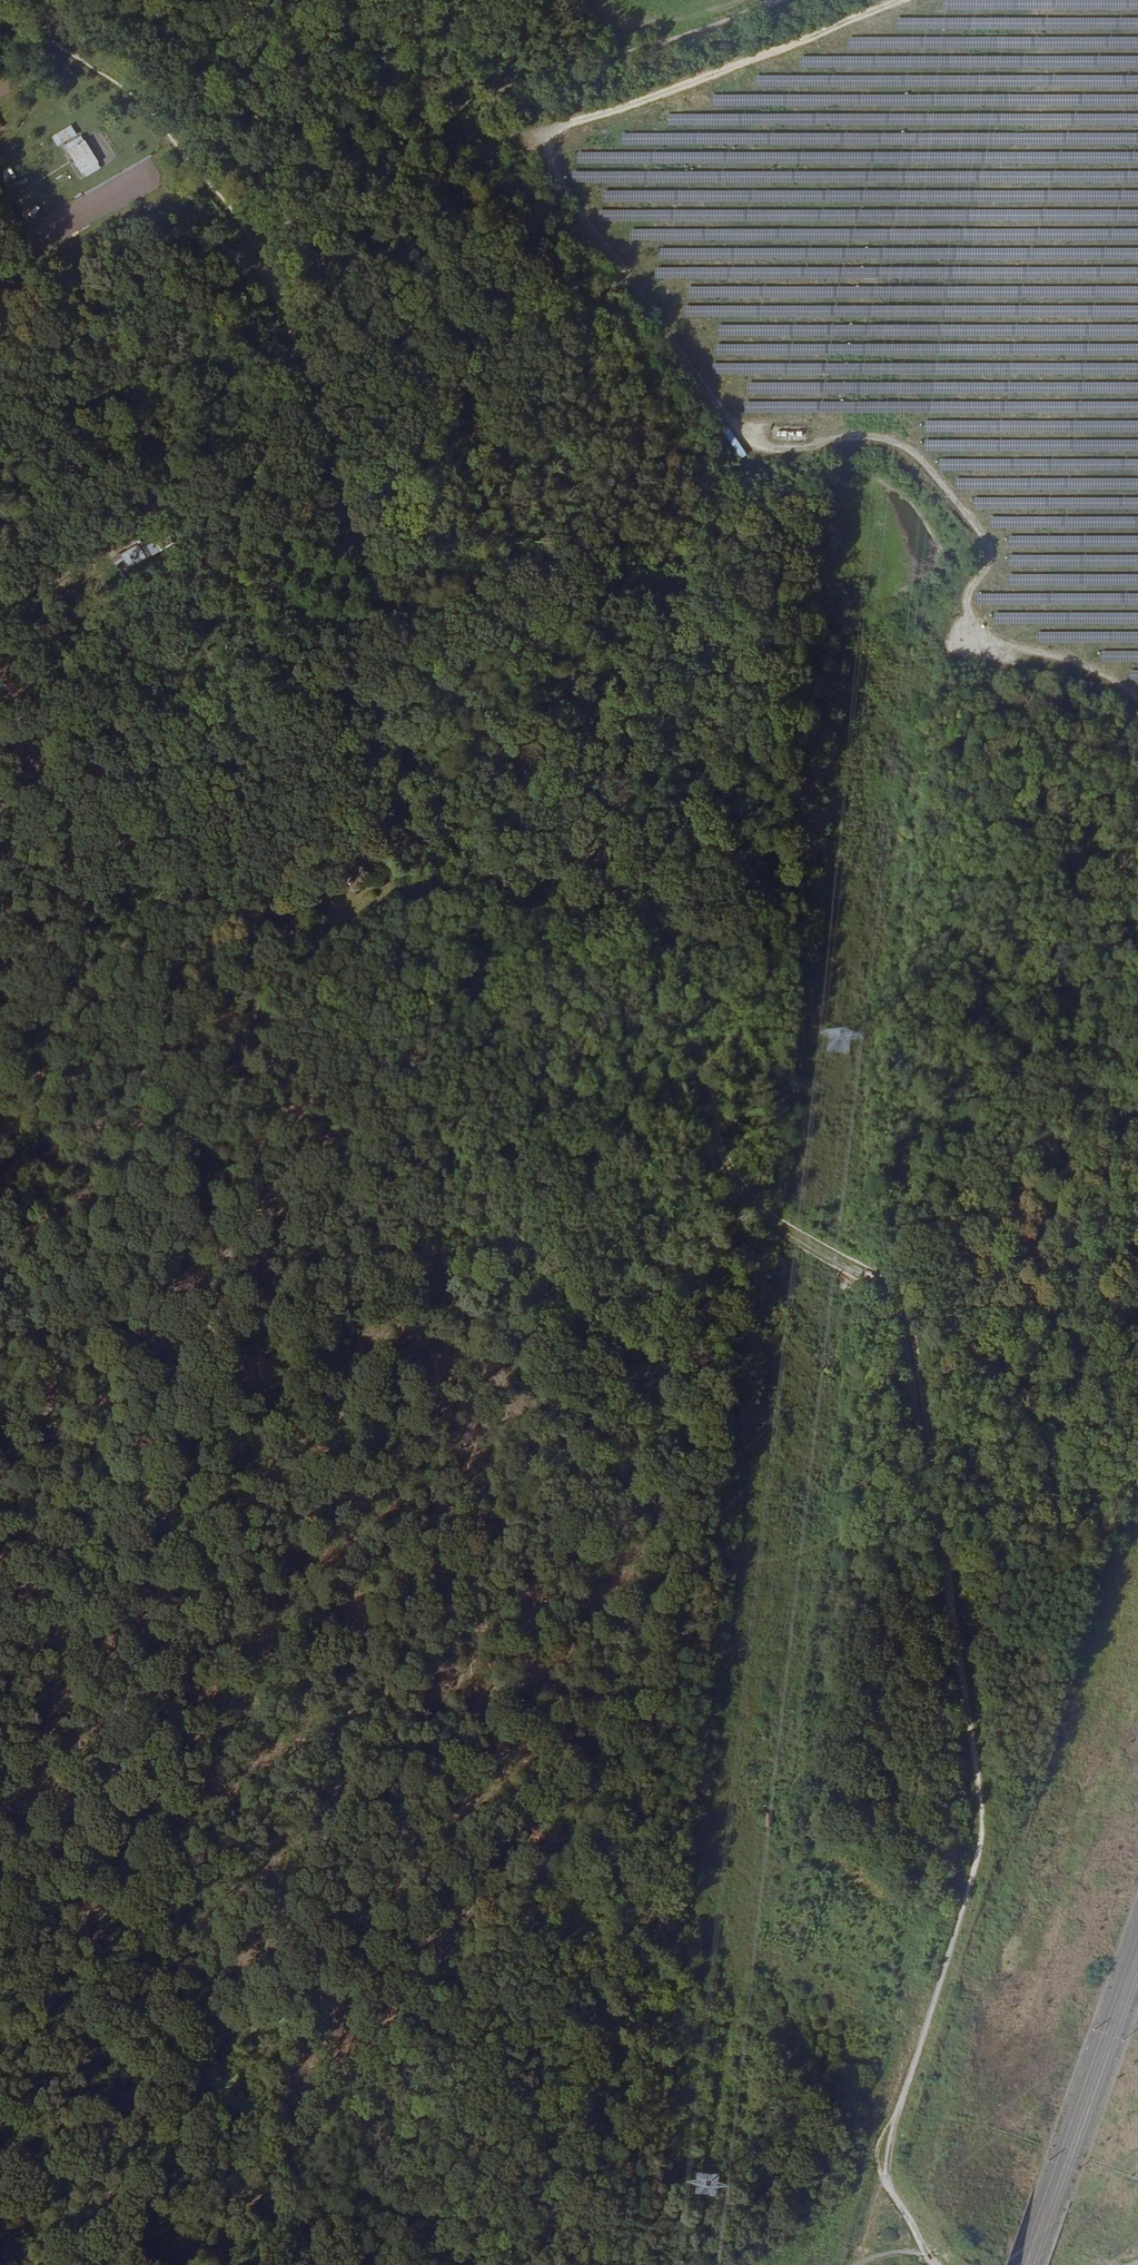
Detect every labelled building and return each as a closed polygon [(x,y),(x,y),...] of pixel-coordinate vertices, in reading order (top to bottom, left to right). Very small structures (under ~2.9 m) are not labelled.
[(82,146),(71,152),(72,153),(83,171),(93,165),(82,146)] [(731,425),(724,428),(738,458),(745,455),(731,425)] [(119,573),(147,560),(139,544),(112,556),(119,573)] [(441,861),(431,869),(439,880),(450,873),(441,861)] [(645,1476),(652,1482),(661,1473),(655,1466),(645,1476)] [(1044,1473),(1033,1469),(1027,1489),(1037,1493),(1044,1473)] [(266,2120),(255,2128),(264,2139),(275,2131),(266,2120)]
